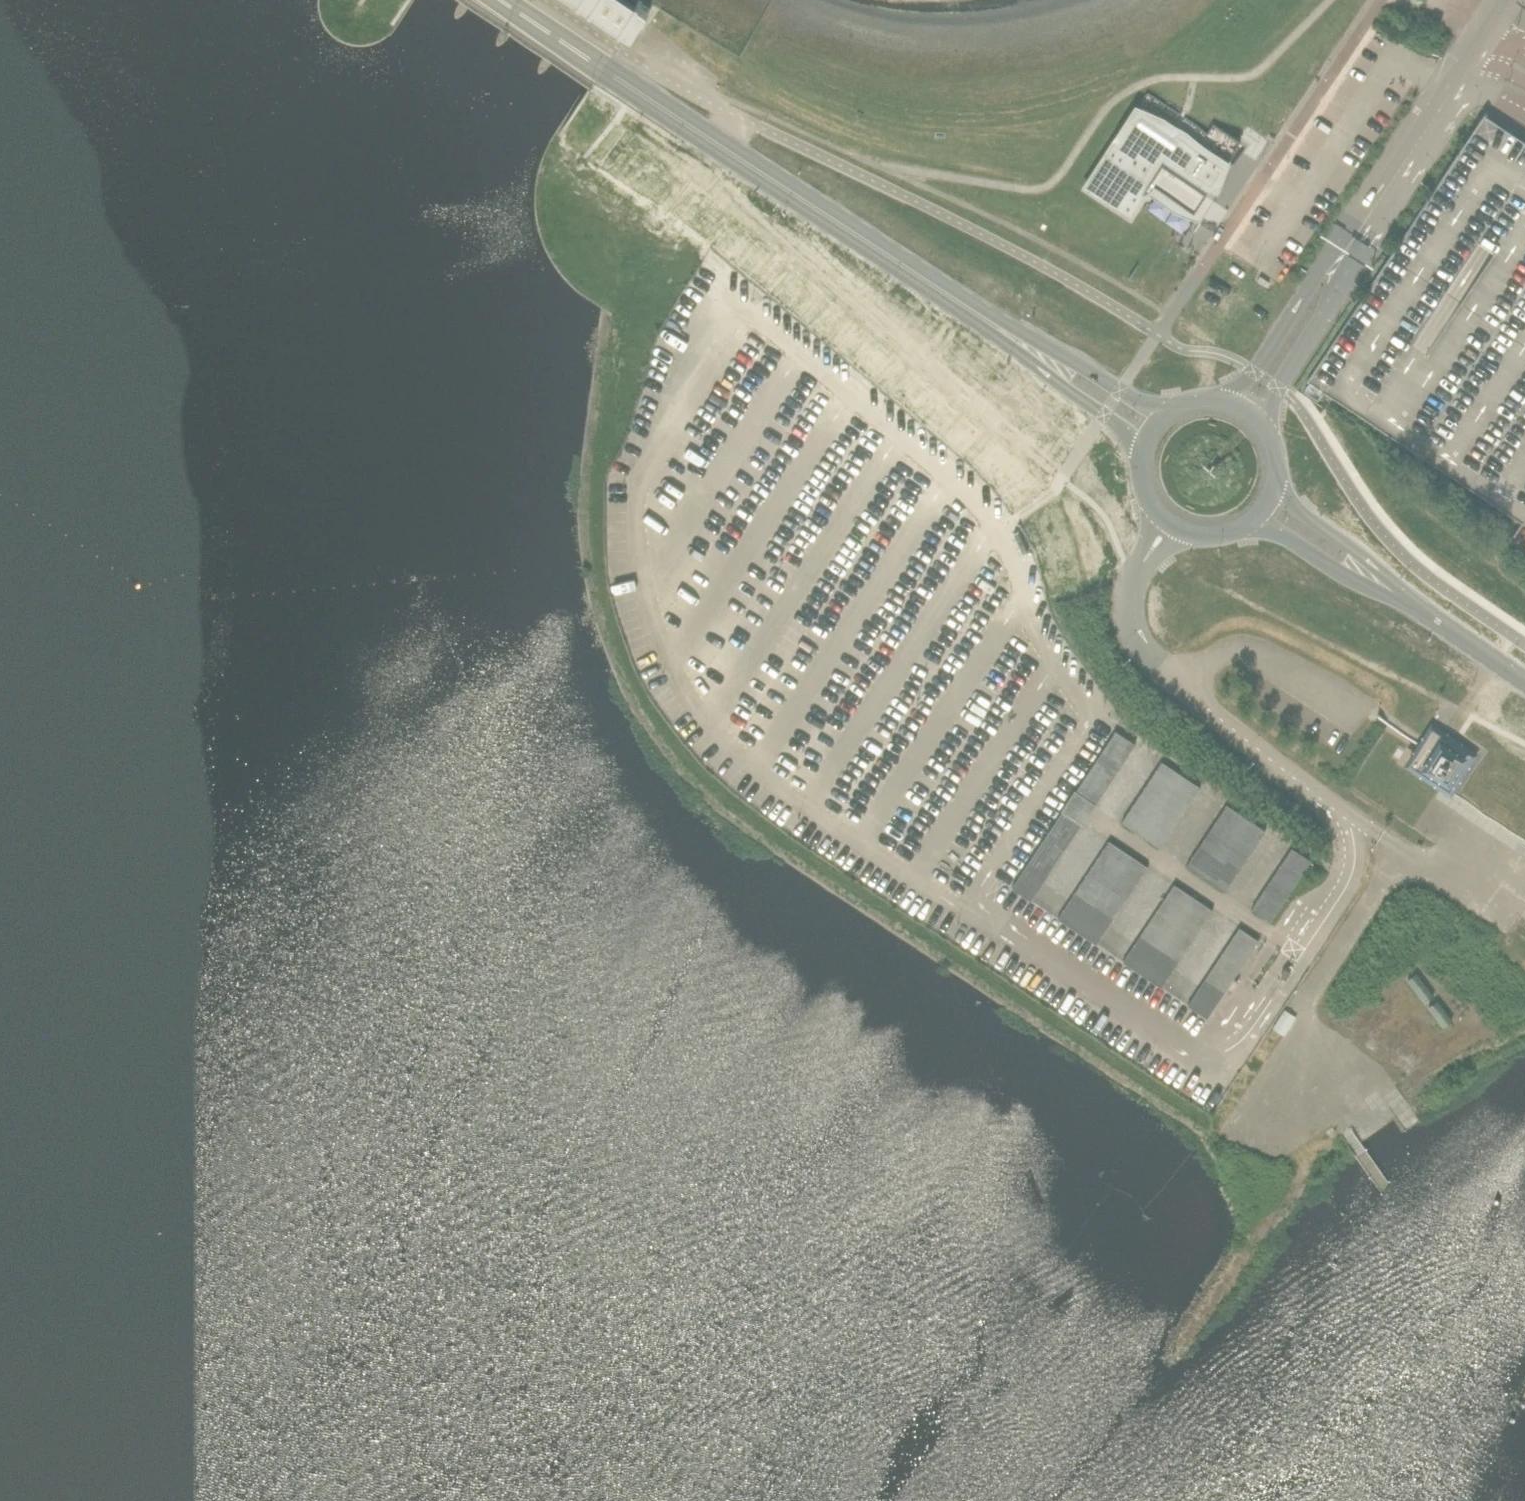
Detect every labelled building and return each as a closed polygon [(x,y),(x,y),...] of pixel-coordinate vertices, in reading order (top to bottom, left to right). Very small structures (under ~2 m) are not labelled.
[(643,0),(568,0),(629,40),(652,6),(643,0)] [(1136,106),(1085,184),(1129,213),(1139,198),(1182,227),(1240,139),(1212,121),(1196,145),(1136,106)] [(1484,109),(1307,379),(1302,387),(1318,398),(1323,390),(1336,399),(1515,516),(1519,519),(1521,520),(1510,538),(1524,548),(1524,136),(1484,109)] [(1115,730),(1109,738),(1128,751),(1134,743),(1115,730)] [(1480,758),(1439,730),(1434,737),(1433,736),(1427,745),(1421,741),(1409,760),(1453,789),(1458,792),(1524,836),(1524,787),(1480,758)] [(1109,738),(1103,747),(1123,760),(1128,751),(1109,738)] [(1103,747),(1097,756),(1117,768),(1123,760),(1103,747)] [(1097,756),(1092,764),(1111,777),(1117,768),(1097,756)] [(1180,773),(1160,760),(1155,769),(1174,782),(1180,773)] [(1092,764),(1086,773),(1105,786),(1111,777),(1092,764)] [(1174,782),(1155,769),(1149,777),(1168,790),(1174,782)] [(1086,773),(1080,781),(1099,794),(1105,786),(1086,773)] [(1199,786),(1180,773),(1174,782),(1193,794),(1199,786)] [(1168,790),(1149,777),(1143,786),(1162,799),(1168,790)] [(1074,790),(1094,803),(1099,794),(1080,781),(1074,790)] [(1193,794),(1174,782),(1168,790),(1187,803),(1193,794)] [(1162,799),(1143,786),(1137,795),(1157,807),(1162,799)] [(1074,790),(1067,799),(1088,813),(1094,803),(1074,790)] [(1187,803),(1168,790),(1162,799),(1182,812),(1187,803)] [(1157,807),(1137,795),(1131,803),(1151,816),(1157,807)] [(1088,813),(1067,799),(1061,808),(1062,809),(1082,822),(1088,813)] [(1182,812),(1162,799),(1157,807),(1176,820),(1182,812)] [(1151,816),(1131,803),(1126,812),(1145,825),(1151,816)] [(1245,816),(1226,804),(1220,812),(1239,825),(1245,816)] [(1176,820),(1157,807),(1151,816),(1170,829),(1176,820)] [(1062,809),(1056,818),(1075,831),(1082,822),(1062,809)] [(1145,825),(1126,812),(1120,821),(1139,833),(1145,825)] [(1239,825),(1220,812),(1214,821),(1233,834),(1239,825)] [(1170,829),(1151,816),(1145,825),(1164,838),(1170,829)] [(1264,829),(1245,816),(1239,825),(1258,838),(1264,829)] [(1056,818),(1050,826),(1070,839),(1075,831),(1056,818)] [(1233,834),(1214,821),(1208,829),(1227,842),(1233,834)] [(1164,838),(1145,825),(1139,833),(1159,846),(1164,838)] [(1258,838),(1239,825),(1233,834),(1253,847),(1258,838)] [(1050,826),(1044,835),(1064,848),(1070,839),(1050,826)] [(1227,842),(1208,829),(1202,838),(1222,851),(1227,842)] [(1253,847),(1233,834),(1227,842),(1247,855),(1253,847)] [(1044,835),(1039,844),(1058,857),(1064,848),(1044,835)] [(1222,851),(1202,838),(1197,847),(1216,860),(1222,851)] [(1127,852),(1107,839),(1101,848),(1121,861),(1127,852)] [(1247,855),(1227,842),(1222,851),(1241,864),(1247,855)] [(1039,844),(1033,852),(1052,865),(1058,857),(1039,844)] [(1216,860),(1197,847),(1191,855),(1210,868),(1216,860)] [(1310,860),(1290,847),(1284,855),(1304,868),(1310,860)] [(1121,861),(1101,848),(1096,857),(1115,870),(1121,861)] [(1241,864),(1222,851),(1216,860),(1235,873),(1241,864)] [(1033,852),(1027,861),(1046,874),(1052,865),(1033,852)] [(1146,865),(1127,852),(1121,861),(1140,874),(1146,865)] [(1210,868),(1191,855),(1185,864),(1204,877),(1210,868)] [(1304,868),(1284,855),(1279,864),(1298,877),(1304,868)] [(1115,870),(1096,857),(1090,865),(1109,878),(1115,870)] [(1235,873),(1216,860),(1210,868),(1229,881),(1235,873)] [(1027,861),(1021,869),(1041,882),(1046,874),(1027,861)] [(1140,874),(1121,861),(1115,870),(1134,882),(1140,874)] [(1298,877),(1279,864),(1273,873),(1292,886),(1298,877)] [(1109,878),(1090,865),(1084,874),(1103,887),(1109,878)] [(1229,881),(1210,868),(1204,877),(1224,890),(1229,881)] [(1021,869),(1015,878),(1035,891),(1041,882),(1021,869)] [(1134,882),(1115,870),(1109,878),(1129,891),(1134,882)] [(1292,886),(1273,873),(1267,881),(1286,894),(1292,886)] [(1103,887),(1084,874),(1078,883),(1098,895),(1103,887)] [(1015,878),(1010,886),(1029,899),(1035,891),(1015,878)] [(1129,891),(1109,878),(1103,887),(1123,900),(1129,891)] [(1286,894),(1267,881),(1261,890),(1281,903),(1286,894)] [(1098,895),(1078,883),(1073,891),(1092,904),(1098,895)] [(1191,896),(1172,883),(1166,891),(1186,904),(1191,896)] [(1123,900),(1103,887),(1098,895),(1117,908),(1123,900)] [(1281,903),(1261,890),(1256,899),(1275,912),(1281,903)] [(1092,904),(1073,891),(1067,900),(1086,913),(1092,904)] [(1186,904),(1166,891),(1161,900),(1180,913),(1186,904)] [(1117,908),(1098,895),(1092,904),(1111,917),(1117,908)] [(1211,908),(1191,896),(1186,904),(1205,917),(1211,908)] [(1275,912),(1256,899),(1250,907),(1269,920),(1275,912)] [(1086,913),(1067,900),(1061,908),(1080,921),(1086,913)] [(1180,913),(1161,900),(1155,909),(1174,921),(1180,913)] [(1111,917),(1092,904),(1086,913),(1105,926),(1111,917)] [(1205,917),(1186,904),(1180,913),(1199,926),(1205,917)] [(1080,921),(1061,908),(1056,916),(1075,929),(1080,921)] [(1174,921),(1155,909),(1149,917),(1168,930),(1174,921)] [(1105,926),(1086,913),(1080,921),(1100,934),(1105,926)] [(1199,926),(1180,913),(1174,921),(1193,934),(1199,926)] [(1168,930),(1149,917),(1143,926),(1163,939),(1168,930)] [(1100,934),(1080,921),(1075,929),(1094,942),(1100,934)] [(1193,934),(1174,921),(1168,930),(1188,943),(1193,934)] [(1163,939),(1143,926),(1137,935),(1157,947),(1163,939)] [(1258,939),(1239,926),(1233,934),(1252,947),(1258,939)] [(1188,943),(1168,930),(1163,939),(1182,952),(1188,943)] [(1252,947),(1233,934),(1227,943),(1247,956),(1252,947)] [(1157,947),(1137,935),(1132,943),(1151,956),(1157,947)] [(1182,952),(1163,939),(1157,947),(1176,960),(1182,952)] [(1151,956),(1132,943),(1126,952),(1145,965),(1151,956)] [(1247,956),(1227,943),(1221,952),(1241,965),(1247,956)] [(1176,960),(1157,947),(1151,956),(1170,969),(1176,960)] [(1145,965),(1126,952),(1121,959),(1140,972),(1145,965)] [(1241,965),(1221,952),(1216,960),(1235,973),(1241,965)] [(1170,969),(1151,956),(1145,965),(1165,978),(1170,969)] [(1235,973),(1216,960),(1210,969),(1229,982),(1235,973)] [(1165,978),(1145,965),(1140,972),(1160,985),(1165,978)] [(1285,978),(1290,971),(1285,967),(1280,974),(1285,978)] [(1229,982),(1210,969),(1204,977),(1224,990),(1229,982)] [(1424,1001),(1433,994),(1416,971),(1406,979),(1424,1001)] [(1224,990),(1204,977),(1199,986),(1218,999),(1224,990)] [(1218,999),(1199,986),(1193,994),(1212,1007),(1218,999)] [(1212,1007),(1193,994),(1187,1003),(1207,1016),(1212,1007)] [(1443,1026),(1452,1018),(1436,999),(1427,1006),(1443,1026)]
